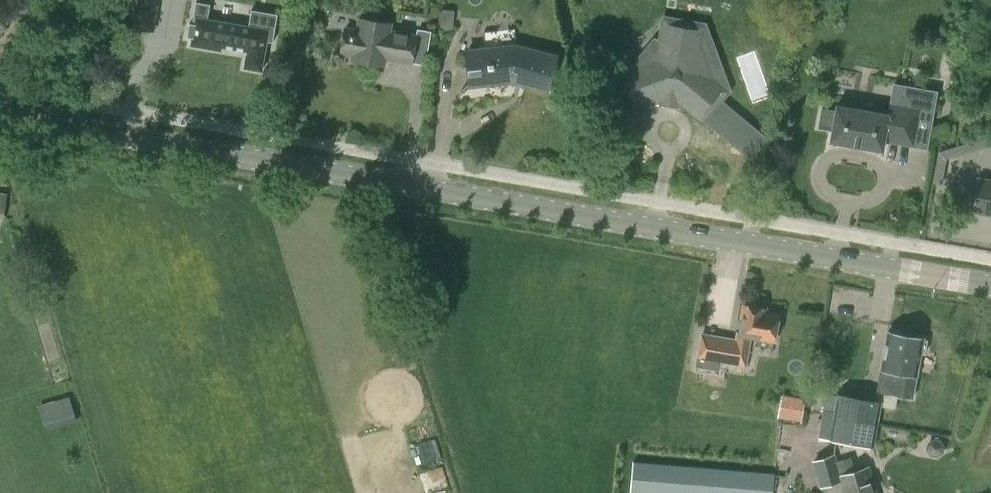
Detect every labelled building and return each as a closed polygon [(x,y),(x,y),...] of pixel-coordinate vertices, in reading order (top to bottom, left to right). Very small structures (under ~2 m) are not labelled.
[(182,32),(187,33),(186,40),(215,45),(216,41),(242,46),(239,63),(256,66),(261,37),(267,38),(271,12),(246,8),(243,22),(201,15),(204,0),(202,0),(190,0),(187,20),(184,19),(182,32)] [(444,7),(442,26),(453,28),(456,9),(444,7)] [(345,33),(342,52),(354,54),(353,59),(384,65),(385,58),(412,62),(417,36),(391,31),(392,24),(360,18),(357,35),(345,33)] [(624,55),(625,72),(620,74),(633,108),(665,96),(678,99),(703,119),(726,91),(706,74),(710,69),(704,54),(698,53),(702,26),(667,20),(663,39),(647,38),(637,50),(624,55)] [(514,80),(548,90),(556,57),(516,47),(467,52),(470,84),(514,80)] [(833,130),(831,141),(883,150),(885,140),(914,145),(920,109),(890,104),(889,114),(837,105),(836,111),(821,109),(818,127),(833,130)] [(945,159),(990,145),(990,136),(943,150),(945,159)] [(980,178),(974,210),(990,213),(990,180),(980,178)] [(724,338),(720,361),(745,366),(751,336),(773,340),(778,315),(759,311),(759,309),(745,306),(738,340),(724,338)] [(880,367),(876,392),(878,392),(877,401),(882,402),(881,407),(895,410),(898,395),(912,397),(920,353),(925,354),(927,340),(923,339),(900,335),(898,331),(893,330),(890,333),(889,333),(882,367),(880,367)] [(839,394),(835,419),(878,425),(881,407),(882,402),(877,401),(839,394)] [(69,396),(39,406),(47,431),(77,421),(69,396)] [(792,407),(790,419),(801,422),(804,410),(792,407)] [(878,425),(835,419),(832,440),(874,448),(878,425)] [(856,472),(850,457),(836,462),(834,456),(815,462),(822,486),(841,480),(845,492),(876,492),(868,468),(856,472)] [(774,474),(634,462),(632,492),(772,492),(774,474)]
